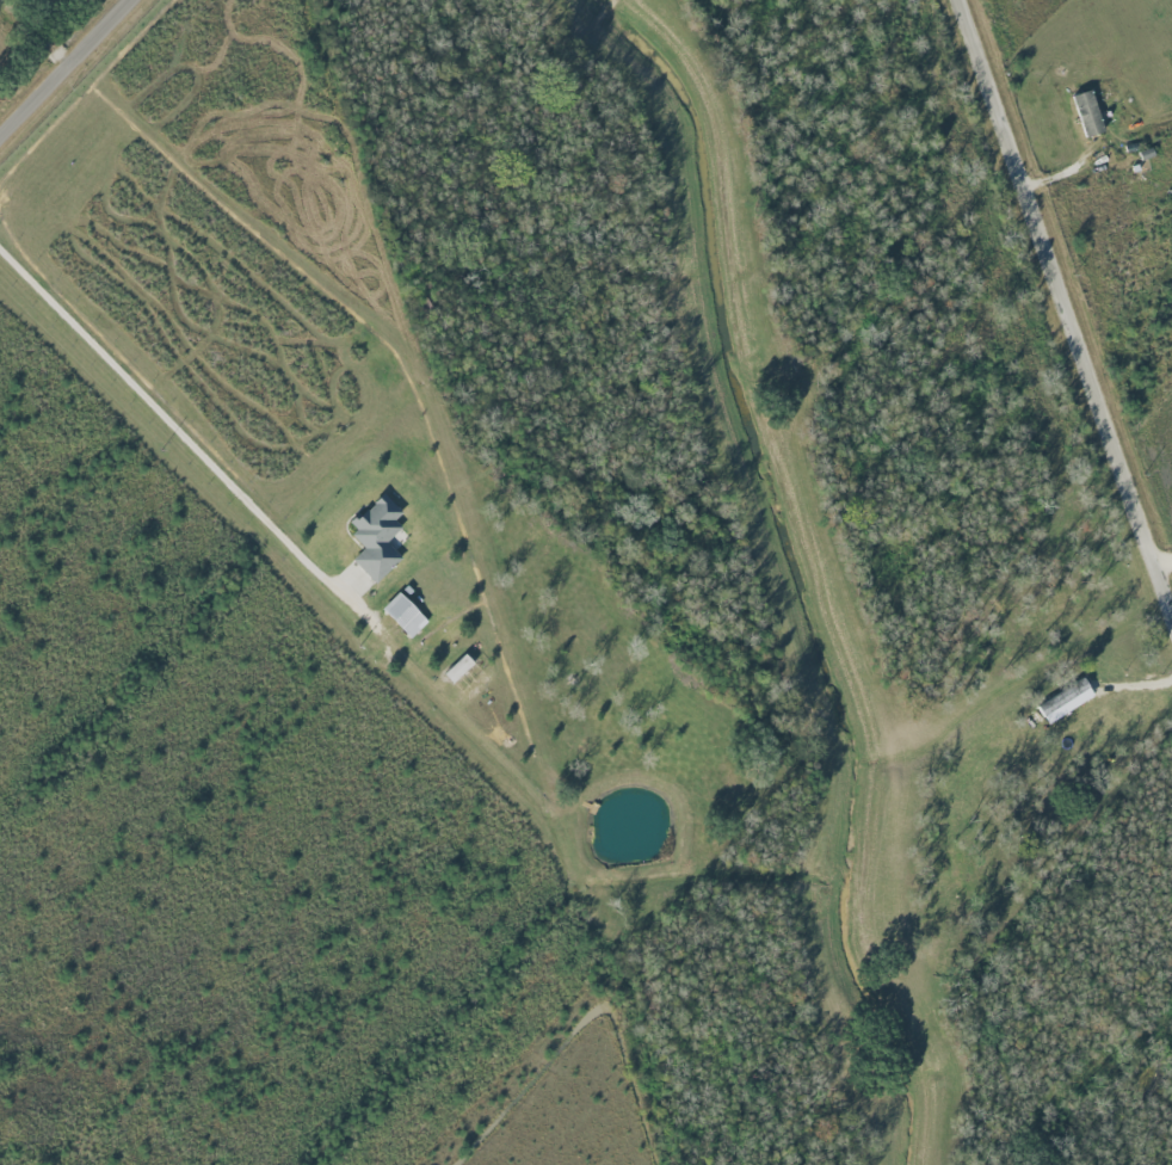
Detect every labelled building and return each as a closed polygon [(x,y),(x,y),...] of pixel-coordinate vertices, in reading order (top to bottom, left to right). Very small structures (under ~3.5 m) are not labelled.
[(1075,95),(1084,138),(1104,134),(1095,91),(1075,95)] [(376,582),(402,558),(387,542),(402,527),(395,520),(402,512),(384,493),(352,524),(357,530),(352,535),(365,548),(354,559),(376,582)] [(383,608),(411,638),(428,622),(401,591),(383,608)] [(445,672),(453,682),(475,663),(467,653),(445,672)] [(1040,705),(1045,713),(1068,700),(1064,692),(1040,705)]
